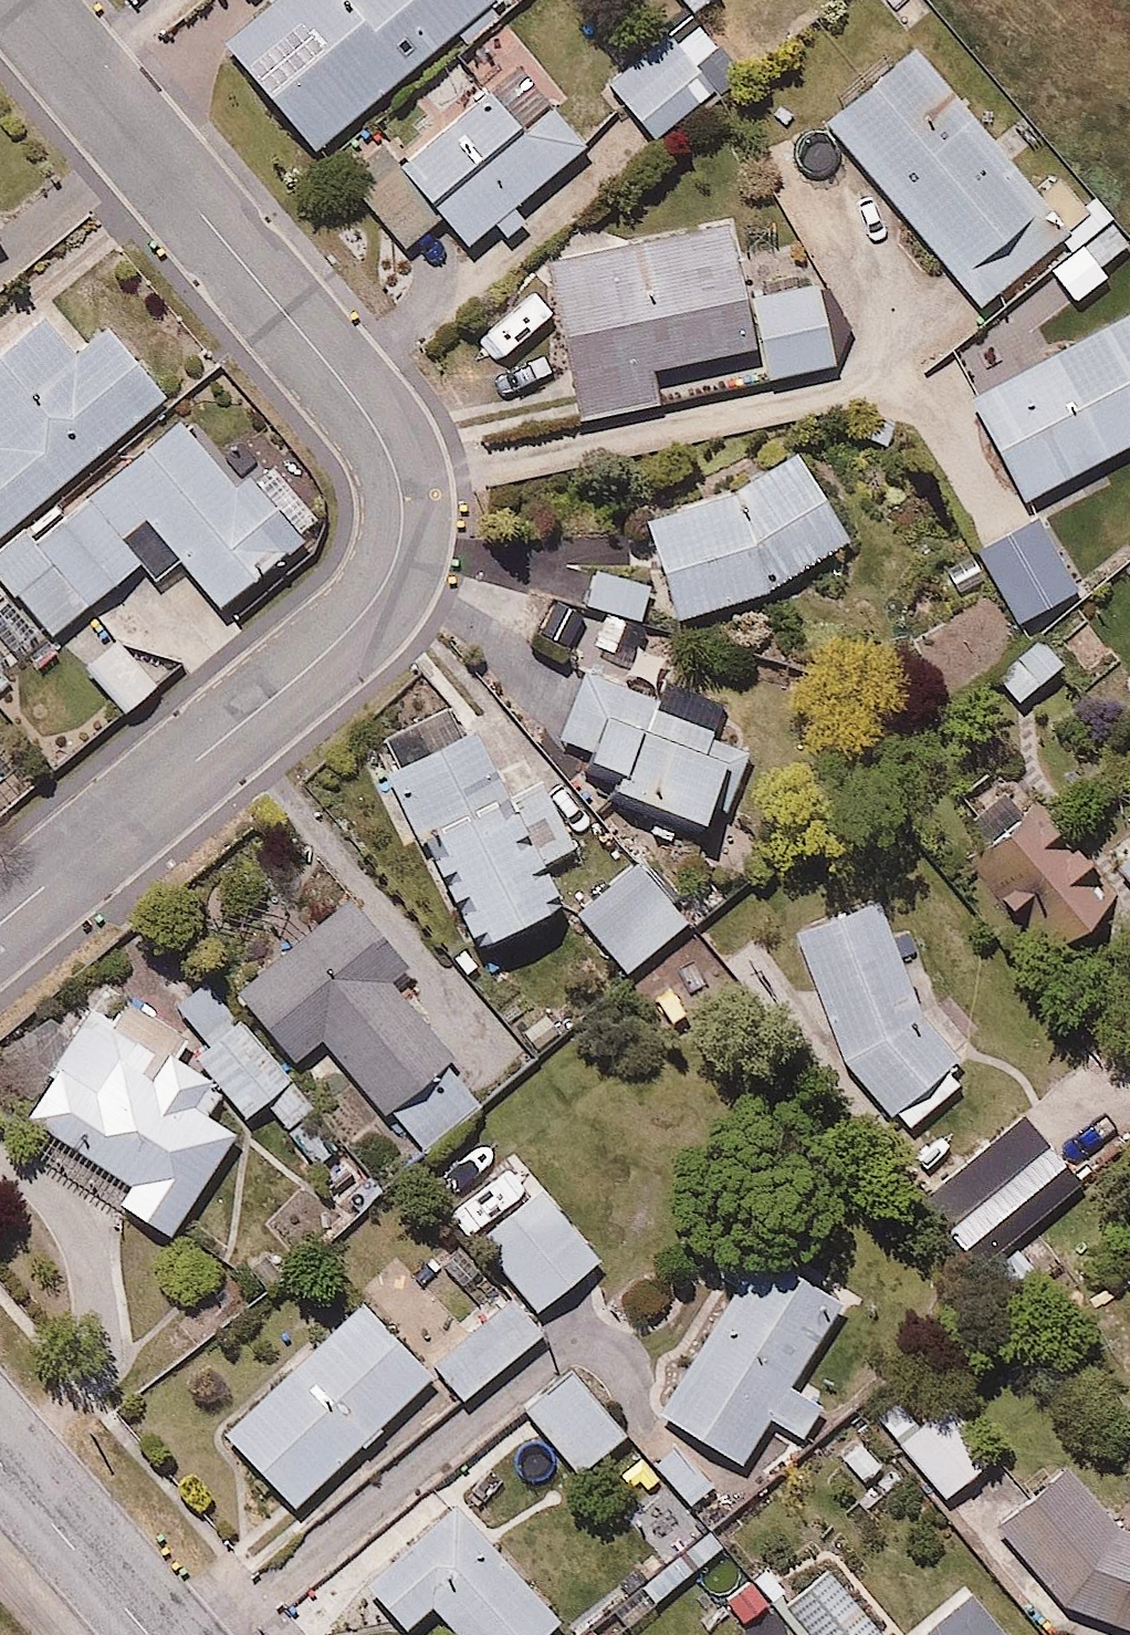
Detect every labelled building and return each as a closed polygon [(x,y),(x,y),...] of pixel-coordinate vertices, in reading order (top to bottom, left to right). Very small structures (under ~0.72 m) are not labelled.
[(497,0),(279,0),(223,48),(315,156),(439,49),(487,8),(497,0)] [(654,128),(736,59),(692,7),(610,76),(654,128)] [(524,34),(487,8),(439,49),(477,74),(524,34)] [(583,134),(509,55),(401,156),(382,135),(346,169),(410,237),(442,207),(471,238),(494,217),(507,231),(527,212),(514,198),(583,134)] [(921,55),(828,130),(977,317),(1071,242),(921,55)] [(546,266),(578,421),(655,405),(648,372),(750,350),(741,305),(741,301),(726,227),(546,266)] [(815,287),(741,301),(741,305),(750,350),(762,386),(833,368),(815,287)] [(51,315),(0,358),(0,541),(163,403),(107,336),(84,355),(51,315)] [(968,410),(1021,506),(1129,446),(1129,325),(1128,322),(968,410)] [(500,348),(506,379),(545,372),(539,340),(500,348)] [(54,630),(137,558),(123,536),(143,517),(224,602),(315,515),(243,439),(224,457),(176,421),(0,562),(0,574),(8,582),(54,630)] [(643,523),(667,624),(765,593),(845,544),(793,459),(731,493),(643,523)] [(1039,522),(979,556),(1019,626),(1079,592),(1039,522)] [(594,572),(583,608),(637,625),(648,589),(594,572)] [(8,582),(0,590),(0,681),(54,630),(8,582)] [(1022,711),(1063,670),(1035,641),(994,682),(1022,711)] [(113,643),(83,669),(121,713),(154,684),(113,643)] [(709,741),(721,706),(663,683),(656,702),(582,676),(557,741),(588,753),(583,770),(617,782),(611,799),(697,833),(707,808),(723,815),(745,756),(709,741)] [(1078,690),(1042,717),(1077,765),(1114,738),(1078,690)] [(478,714),(366,770),(408,854),(425,845),(467,929),(557,885),(539,850),(578,831),(540,753),(505,770),(478,714)] [(1038,807),(968,857),(1048,951),(1116,898),(1038,807)] [(649,842),(573,903),(623,964),(698,904),(649,842)] [(1115,870),(1129,887),(1129,857),(1115,870)] [(879,879),(786,915),(835,1041),(906,1127),(980,1067),(927,1003),(879,879)] [(320,1034),(412,1147),(486,1086),(390,969),(405,957),(353,893),(242,984),(298,1052),(320,1034)] [(180,1030),(98,981),(25,1104),(135,1169),(119,1195),(168,1224),(230,1119),(208,1106),(222,1082),(168,1050),(180,1030)] [(226,1021),(198,983),(171,1003),(248,1106),(263,1095),(296,1071),(248,1006),(226,1021)] [(345,1139),(296,1071),(263,1095),(313,1163),(345,1139)] [(1028,1108),(959,1161),(1011,1230),(1080,1177),(1028,1108)] [(543,1180),(476,1233),(529,1300),(596,1247),(543,1180)] [(1038,1262),(1015,1232),(984,1255),(1007,1286),(1038,1262)] [(769,1409),(800,1427),(821,1389),(790,1372),(833,1294),(748,1246),(659,1403),(745,1452),(769,1409)] [(468,1392),(543,1324),(512,1290),(438,1358),(468,1392)] [(294,1490),(431,1363),(367,1294),(231,1421),(294,1490)] [(574,1364),(527,1398),(575,1462),(621,1427),(574,1364)] [(948,1486),(1008,1438),(964,1383),(927,1412),(908,1388),(885,1406),(948,1486)] [(891,1459),(854,1425),(828,1454),(866,1487),(891,1459)] [(684,1427),(657,1446),(711,1520),(737,1501),(684,1427)] [(1079,1437),(997,1507),(1068,1591),(1129,1620),(1129,1497),(1079,1437)] [(357,1558),(402,1614),(432,1590),(469,1634),(525,1634),(554,1612),(449,1483),(357,1558)] [(714,1545),(695,1523),(646,1566),(635,1553),(604,1579),(634,1614),(714,1545)] [(741,1614),(787,1575),(764,1548),(740,1568),(723,1547),(701,1566),(741,1614)] [(788,1584),(828,1634),(893,1634),(896,1632),(832,1550),(788,1584)] [(907,1634),(1019,1634),(977,1580),(907,1634)]
